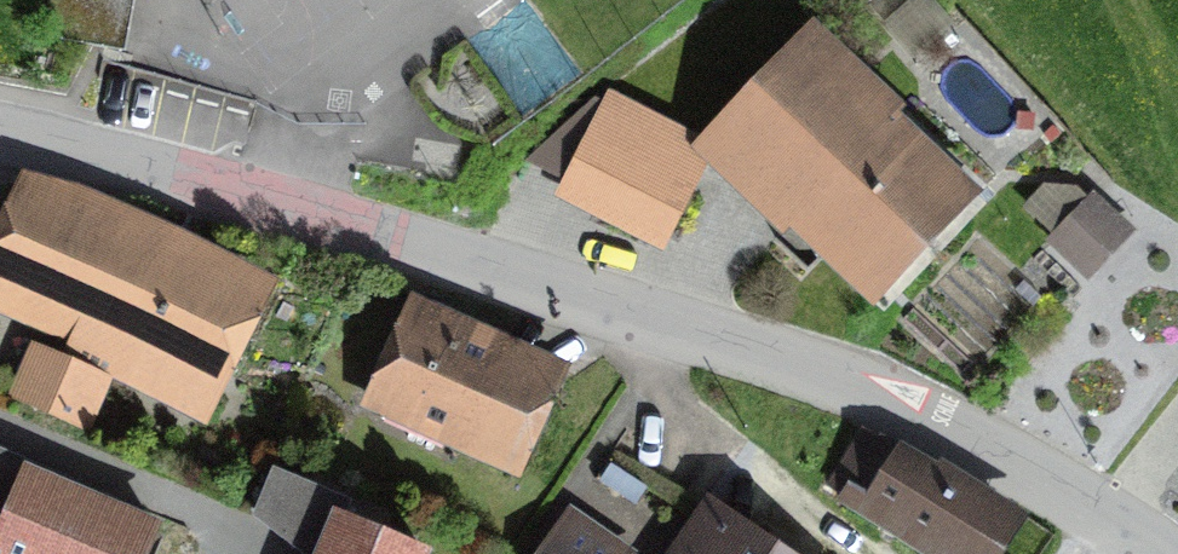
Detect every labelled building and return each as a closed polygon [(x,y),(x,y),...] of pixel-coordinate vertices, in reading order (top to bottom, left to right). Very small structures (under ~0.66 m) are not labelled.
[(35,35),(105,51),(116,0),(43,0),(35,35)] [(991,188),(816,27),(717,134),(892,295),(991,188)] [(698,150),(600,99),(555,186),(653,238),(698,150)] [(33,188),(0,259),(0,308),(200,401),(252,289),(33,188)] [(1138,239),(1095,203),(1052,252),(1095,289),(1138,239)] [(589,381),(409,297),(352,419),(532,503),(589,381)] [(37,350),(14,403),(77,430),(100,377),(37,350)] [(910,454),(864,526),(908,553),(1018,553),(1032,531),(910,454)] [(0,550),(0,553),(152,553),(164,525),(33,471),(0,550)] [(712,494),(671,553),(800,553),(712,494)] [(575,508),(544,553),(643,553),(575,508)] [(326,553),(424,553),(340,520),(326,553)]
